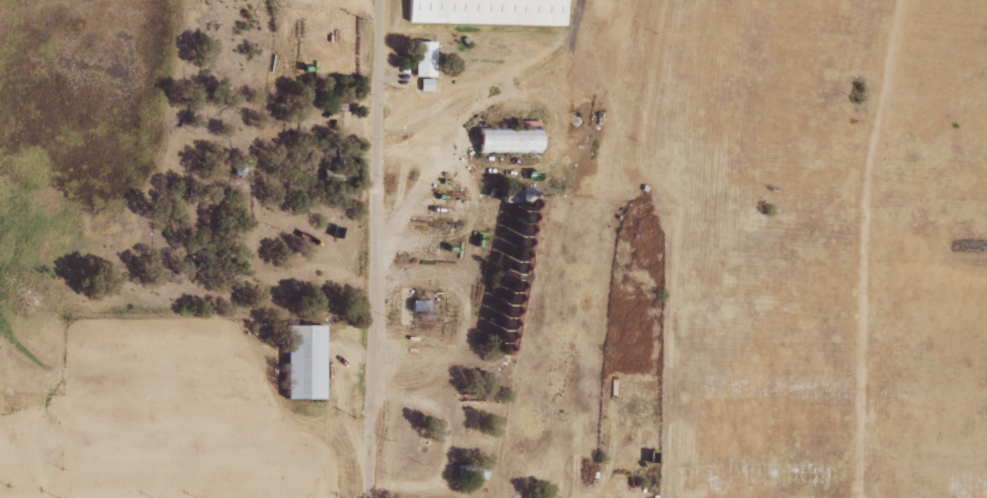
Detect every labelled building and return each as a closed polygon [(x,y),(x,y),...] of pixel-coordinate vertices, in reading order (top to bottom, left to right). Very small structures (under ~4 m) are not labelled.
[(417,24),(575,28),(576,0),(418,0),(417,24)] [(433,77),(434,42),(413,42),(412,77),(433,77)] [(431,91),(431,79),(419,80),(419,92),(431,91)] [(536,154),(537,131),(474,130),(473,152),(536,154)] [(296,328),(296,403),(335,403),(335,328),(296,328)]
